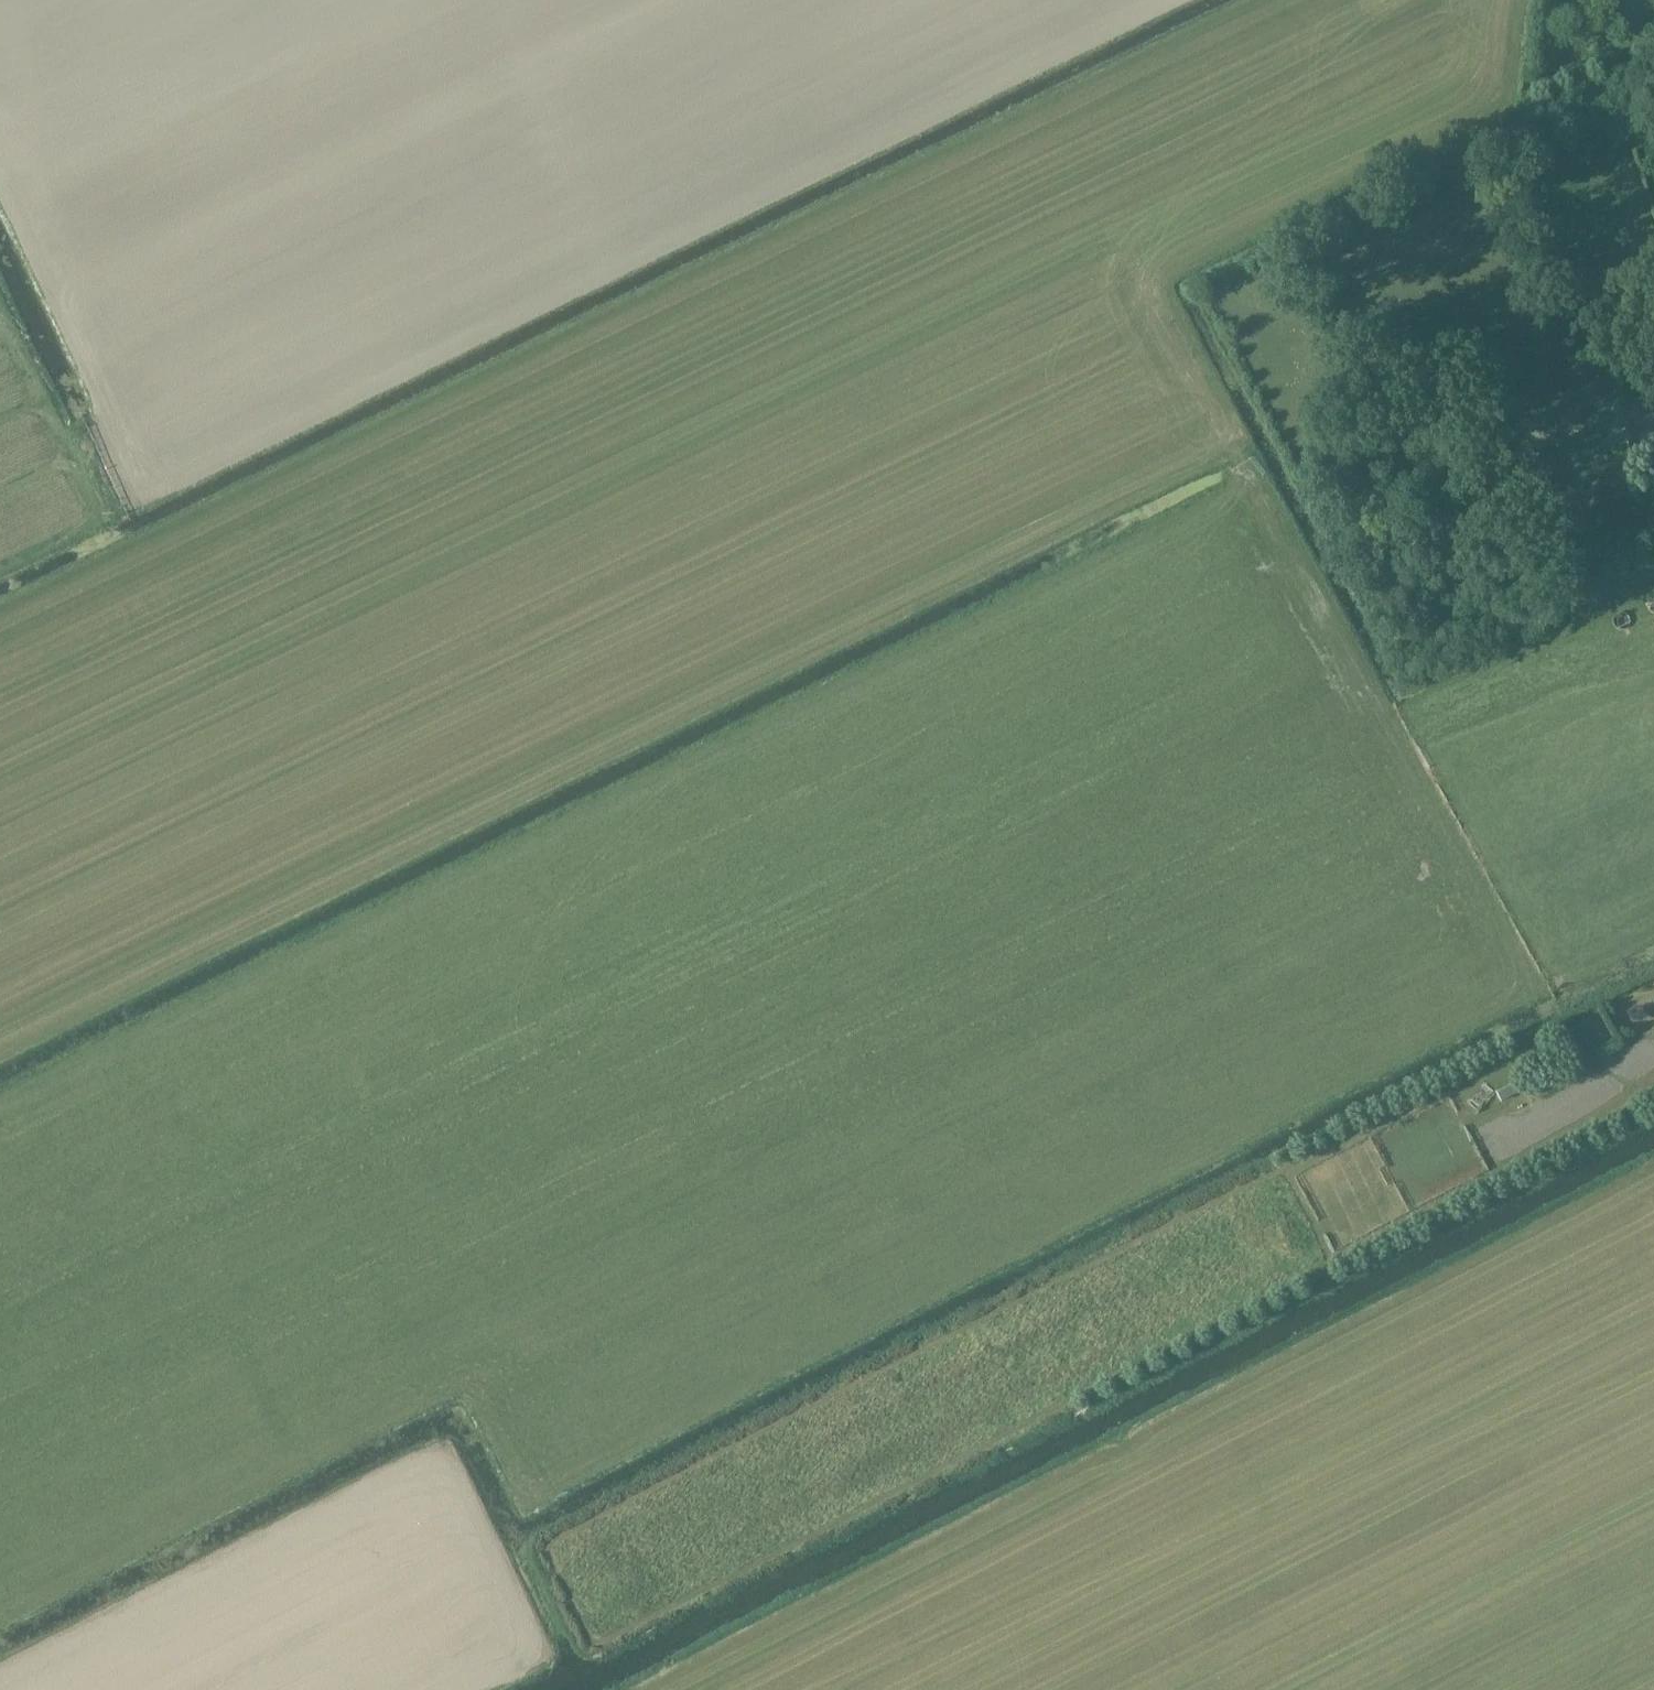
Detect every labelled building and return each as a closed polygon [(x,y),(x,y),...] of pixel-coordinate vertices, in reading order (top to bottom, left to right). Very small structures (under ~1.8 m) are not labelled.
[(1493,1089),(1501,1103),(1515,1095),(1508,1081),(1493,1089)]
